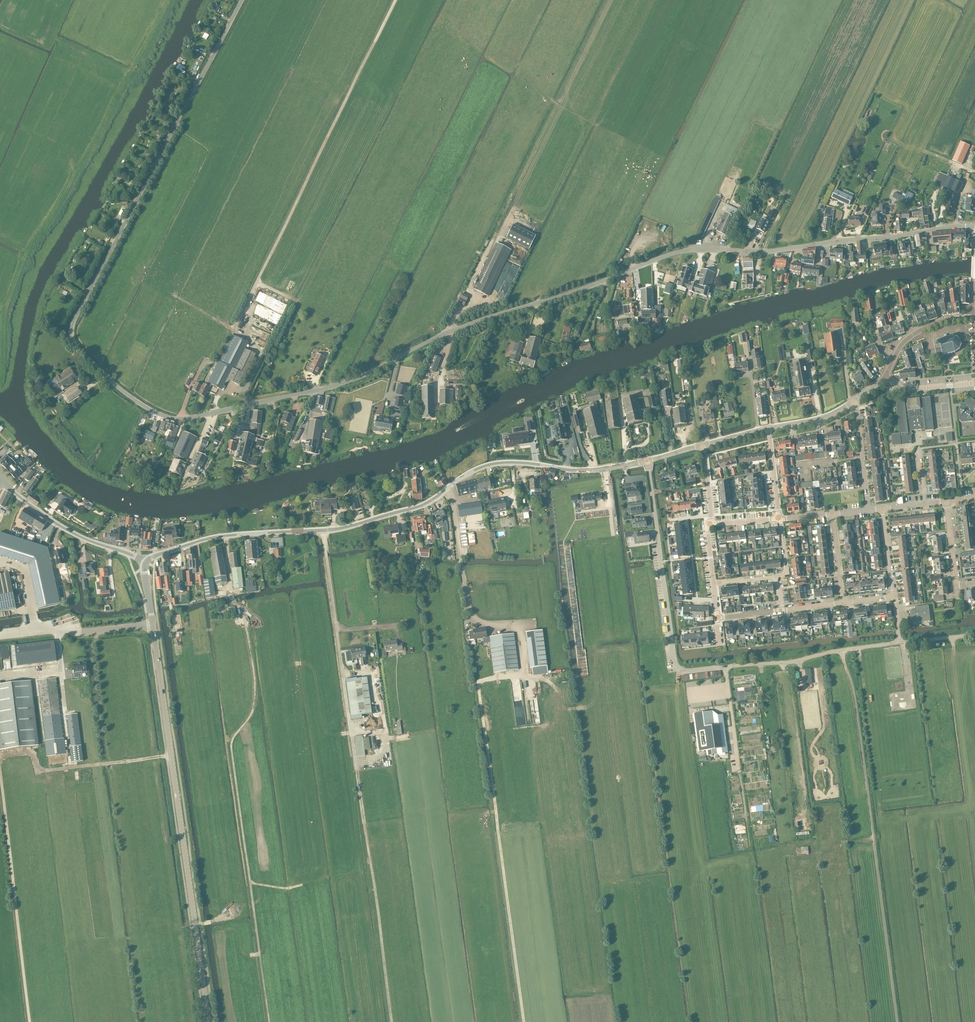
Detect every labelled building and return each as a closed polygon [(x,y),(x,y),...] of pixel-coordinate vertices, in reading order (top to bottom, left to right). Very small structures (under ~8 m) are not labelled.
[(962,164),(970,146),(961,142),(953,160),(962,164)] [(940,173),(935,184),(944,187),(951,191),(956,180),(950,177),(949,176),(946,175),(940,173)] [(835,186),(831,185),(825,197),(829,199),(835,186)] [(853,198),(835,189),(831,198),(849,206),(853,198)] [(957,203),(958,197),(950,195),(949,201),(946,200),(945,204),(947,204),(945,212),(954,214),(956,202),(957,203)] [(972,196),(971,199),(967,198),(966,202),(967,203),(965,211),(974,213),(974,210),(974,196),(972,196)] [(729,205),(725,213),(734,217),(738,209),(729,205)] [(882,216),(886,215),(885,205),(880,205),(880,213),(872,213),(873,225),(881,225),(881,218),(883,218),(882,216)] [(868,216),(871,209),(865,207),(862,213),(868,216)] [(829,232),(832,209),(825,208),(822,231),(829,232)] [(919,217),(920,224),(924,223),(923,220),(924,220),(923,214),(928,213),(927,208),(918,209),(918,210),(912,211),(913,217),(919,216),(919,217)] [(726,235),(734,217),(725,213),(717,231),(726,235)] [(924,223),(920,224),(921,227),(921,230),(930,228),(930,227),(929,223),(931,223),(930,216),(929,217),(928,213),(923,214),(924,220),(923,220),(924,223)] [(849,227),(861,226),(860,217),(848,218),(849,227)] [(760,222),(756,232),(761,234),(767,220),(764,219),(762,222),(760,222)] [(513,224),(506,238),(529,249),(536,236),(513,224)] [(941,232),(933,232),(933,244),(951,242),(962,241),(961,238),(966,238),(966,237),(966,233),(965,231),(951,231),(947,231),(941,232)] [(926,240),(927,240),(926,237),(923,237),(923,234),(915,235),(917,247),(927,245),(926,240)] [(972,250),(973,239),(965,239),(965,244),(964,249),(972,250)] [(857,260),(866,260),(865,253),(865,250),(863,250),(863,242),(857,243),(857,253),(857,260)] [(900,255),(910,253),(910,257),(913,257),(911,246),(908,246),(908,247),(905,247),(905,242),(898,244),(900,255)] [(474,289),(488,296),(511,249),(497,243),(474,289)] [(887,251),(890,251),(890,256),(895,255),(894,247),(889,247),(889,248),(887,248),(886,244),(877,245),(877,244),(873,245),(874,249),(875,249),(875,255),(882,254),(882,252),(887,252),(887,251)] [(816,249),(803,250),(802,257),(815,259),(816,249)] [(836,250),(836,260),(845,260),(845,254),(843,254),(843,250),(836,250)] [(857,260),(857,253),(849,254),(850,263),(858,263),(857,260)] [(753,257),(743,258),(743,268),(749,268),(753,268),(753,267),(753,257)] [(786,265),(787,259),(778,258),(777,259),(773,259),(772,267),(785,269),(786,265)] [(800,272),(801,264),(793,263),(793,265),(791,265),(790,270),(800,272)] [(810,275),(814,275),(818,276),(820,268),(803,266),(802,273),(806,274),(806,275),(810,276),(810,275)] [(693,270),(683,267),(677,286),(689,290),(689,291),(698,294),(701,285),(700,285),(702,279),(699,278),(697,283),(696,283),(696,284),(691,283),(689,282),(693,270)] [(702,269),(699,278),(702,279),(700,285),(701,285),(698,294),(707,297),(710,286),(711,286),(715,273),(702,269)] [(749,272),(744,272),(744,280),(742,280),(743,289),(753,288),(753,284),(754,284),(753,272),(749,272)] [(967,282),(960,281),(960,285),(961,285),(961,290),(964,291),(969,292),(969,284),(969,283),(967,283),(967,282)] [(642,310),(651,310),(653,310),(653,309),(653,305),(653,289),(641,289),(642,310)] [(901,304),(907,302),(905,290),(899,292),(901,304)] [(964,291),(961,290),(961,304),(969,304),(969,292),(964,291)] [(942,300),(940,301),(941,305),(948,304),(946,291),(942,292),(941,292),(942,300)] [(464,305),(468,296),(462,293),(458,302),(464,305)] [(630,313),(636,312),(635,312),(638,312),(637,307),(635,307),(634,304),(624,306),(625,314),(630,313)] [(923,307),(928,321),(938,318),(933,304),(923,307)] [(949,304),(948,304),(941,305),(942,316),(950,315),(949,304)] [(653,310),(651,310),(651,318),(653,318),(653,323),(654,325),(658,325),(660,323),(660,321),(661,306),(659,306),(653,305),(653,309),(653,310)] [(918,325),(928,321),(923,307),(923,305),(919,307),(920,310),(914,312),(915,315),(915,316),(913,317),(915,321),(917,320),(918,325)] [(664,308),(664,309),(663,317),(670,317),(670,312),(672,312),(672,308),(666,307),(666,309),(664,308)] [(651,318),(651,310),(642,310),(642,317),(638,317),(638,321),(640,322),(643,322),(645,320),(645,319),(651,318)] [(883,327),(878,329),(879,334),(881,342),(893,337),(887,315),(880,317),(883,327)] [(836,319),(830,319),(831,322),(831,327),(843,326),(842,318),(836,319)] [(893,335),(904,332),(902,322),(898,323),(898,324),(891,327),(893,335)] [(571,339),(574,328),(571,327),(565,325),(563,331),(560,343),(567,344),(569,339),(571,339)] [(831,334),(825,335),(827,354),(832,353),(832,354),(840,353),(837,333),(834,333),(834,331),(830,331),(831,334)] [(956,337),(951,336),(951,335),(950,336),(951,336),(948,337),(948,336),(947,336),(947,334),(945,335),(945,337),(944,337),(944,338),(942,338),(941,338),(941,339),(939,339),(938,339),(938,340),(937,340),(937,339),(936,339),(936,340),(934,341),(934,340),(933,340),(937,357),(943,355),(943,356),(943,355),(946,355),(947,355),(946,354),(948,354),(949,355),(950,354),(949,354),(951,353),(952,354),(953,354),(952,353),(954,352),(955,353),(955,352),(959,349),(959,350),(960,350),(960,349),(961,345),(962,345),(962,344),(961,345),(960,340),(961,340),(960,339),(959,339),(956,337),(957,336),(956,336),(956,337)] [(208,383),(211,385),(221,390),(224,384),(230,381),(240,386),(256,354),(245,349),(248,343),(232,335),(208,383)] [(533,368),(541,341),(529,337),(523,358),(522,358),(520,364),(533,368)] [(591,348),(589,341),(588,339),(585,341),(585,342),(583,342),(583,343),(579,345),(581,351),(591,348)] [(265,348),(267,344),(258,340),(256,344),(265,348)] [(517,362),(523,343),(516,341),(510,359),(510,360),(511,360),(510,363),(516,364),(516,361),(517,362)] [(875,344),(872,345),(868,347),(866,347),(866,349),(866,351),(869,359),(879,355),(876,347),(875,344)] [(921,344),(912,347),(914,353),(915,352),(917,358),(921,357),(922,360),(929,358),(927,354),(926,354),(925,354),(924,352),(924,351),(924,350),(923,349),(921,344)] [(754,350),(752,350),(752,352),(753,360),(760,359),(762,359),(762,352),(759,352),(759,349),(758,349),(754,349),(754,350)] [(901,352),(903,358),(911,356),(911,355),(912,354),(912,352),(910,352),(909,349),(901,352)] [(808,361),(814,360),(813,350),(806,351),(808,361)] [(308,373),(316,376),(324,358),(317,354),(308,373)] [(441,358),(434,356),(433,355),(428,370),(436,372),(441,358)] [(913,361),(911,356),(903,358),(905,364),(913,361)] [(760,359),(753,360),(754,369),(761,368),(760,359)] [(793,362),(799,391),(796,392),(797,397),(800,397),(811,395),(805,360),(793,362)] [(866,361),(861,365),(871,379),(876,376),(872,370),(866,361)] [(913,361),(905,364),(906,367),(907,367),(908,369),(915,368),(914,364),(913,361)] [(743,367),(743,372),(748,371),(747,362),(740,363),(741,367),(743,367)] [(736,373),(743,372),(743,367),(741,367),(740,363),(734,364),(736,373)] [(55,395),(78,380),(70,368),(47,384),(55,395)] [(861,382),(865,379),(862,376),(864,374),(860,369),(857,371),(858,372),(852,377),(857,385),(858,384),(858,385),(862,383),(861,382)] [(904,372),(899,372),(899,373),(900,379),(903,379),(903,381),(906,381),(905,378),(915,377),(916,377),(915,370),(906,371),(904,372)] [(196,383),(193,390),(199,393),(198,394),(205,397),(211,385),(208,383),(206,386),(203,384),(201,389),(200,388),(201,386),(196,383)] [(405,396),(407,387),(400,384),(397,393),(405,396)] [(422,418),(433,418),(433,386),(421,387),(422,418)] [(70,401),(81,394),(77,387),(65,395),(70,401)] [(454,402),(454,400),(453,400),(453,390),(440,389),(440,404),(453,405),(453,402),(454,402)] [(772,392),(774,401),(779,400),(786,398),(785,390),(772,392)] [(586,394),(587,397),(589,403),(592,402),(596,401),(601,399),(599,391),(586,394)] [(662,391),(661,392),(661,396),(663,396),(663,398),(665,407),(671,406),(669,391),(662,391)] [(648,396),(650,408),(657,407),(654,395),(648,396)] [(332,413),(335,398),(326,396),(323,411),(332,413)] [(626,414),(641,411),(637,396),(623,399),(626,414)] [(974,400),(970,396),(965,402),(960,403),(960,406),(958,409),(959,420),(962,422),(973,421),(974,418),(974,410),(974,409),(974,406),(974,405),(974,404),(974,402),(974,400)] [(765,397),(758,398),(756,398),(759,416),(767,415),(765,397)] [(905,404),(904,400),(896,401),(900,433),(892,434),(893,446),(912,444),(911,435),(913,433),(911,432),(911,431),(925,429),(925,431),(934,430),(930,397),(922,398),(922,402),(920,402),(920,398),(906,400),(907,404),(905,404)] [(594,408),(583,411),(588,426),(602,422),(598,407),(596,401),(592,402),(594,408)] [(609,429),(620,428),(617,401),(606,402),(609,429)] [(724,417),(734,415),(733,408),(732,409),(731,403),(724,404),(725,410),(723,410),(724,417)] [(874,412),(879,411),(878,407),(873,408),(872,405),(868,406),(869,411),(866,412),(867,416),(869,416),(870,418),(875,417),(874,412)] [(675,425),(687,424),(685,407),(673,409),(675,425)] [(569,423),(566,408),(555,410),(558,426),(554,426),(557,442),(568,440),(565,424),(569,423)] [(714,413),(715,412),(714,410),(703,412),(704,419),(706,418),(707,421),(715,419),(714,413)] [(250,426),(257,427),(257,424),(261,424),(262,412),(253,411),(252,423),(251,423),(250,426)] [(579,411),(573,413),(574,416),(577,428),(583,426),(580,415),(579,411)] [(643,420),(641,411),(626,414),(628,423),(643,420)] [(285,412),(282,421),(282,423),(287,425),(285,429),(286,431),(290,432),(296,417),(292,416),(292,415),(285,412)] [(391,429),(392,421),(385,420),(385,419),(385,418),(377,417),(375,428),(381,429),(381,427),(391,429)] [(169,423),(170,421),(164,419),(162,426),(161,426),(159,430),(165,432),(166,429),(167,429),(167,427),(168,427),(169,423)] [(305,447),(317,449),(322,422),(309,420),(305,447)] [(170,421),(169,423),(168,427),(169,427),(168,430),(170,431),(167,441),(173,443),(175,437),(174,437),(176,432),(173,431),(175,423),(170,421)] [(588,433),(590,440),(605,436),(602,422),(588,426),(589,433),(588,433)] [(297,442),(303,430),(297,427),(291,439),(297,442)] [(144,436),(152,440),(154,436),(151,435),(151,433),(146,431),(144,436)] [(183,431),(173,454),(186,459),(196,437),(183,431)] [(508,439),(505,439),(506,448),(515,446),(515,445),(515,444),(519,443),(519,445),(530,443),(529,434),(528,432),(523,433),(523,434),(514,436),(514,434),(508,435),(509,438),(508,438),(508,439)] [(828,441),(835,440),(834,433),(830,433),(830,432),(827,433),(827,434),(824,435),(825,442),(828,442),(828,441)] [(237,454),(249,457),(250,453),(253,453),(254,450),(251,449),(254,436),(242,433),(237,454)] [(811,437),(812,446),(818,445),(818,447),(821,447),(820,441),(817,441),(817,437),(811,437)] [(203,438),(194,460),(203,464),(206,457),(204,456),(202,455),(203,452),(204,448),(205,448),(206,446),(207,446),(210,440),(203,438)] [(805,447),(804,438),(798,439),(798,444),(796,444),(796,450),(800,450),(799,448),(805,447)] [(233,451),(236,442),(230,441),(227,450),(233,451)] [(10,449),(0,459),(0,463),(7,470),(7,471),(8,472),(10,471),(12,473),(11,474),(15,478),(26,468),(19,461),(20,460),(10,449)] [(249,457),(237,454),(235,461),(248,464),(248,465),(253,466),(254,465),(256,466),(257,460),(253,459),(253,458),(252,459),(249,458),(249,457)] [(746,463),(745,456),(739,457),(740,464),(743,463),(744,468),(747,468),(746,463)] [(174,459),(170,470),(182,475),(188,460),(184,459),(183,462),(174,459)] [(194,460),(188,473),(197,477),(203,464),(194,460)] [(692,466),(686,467),(687,471),(690,470),(691,475),(702,472),(700,466),(695,467),(695,466),(692,466)] [(554,477),(555,471),(546,469),(545,475),(545,478),(553,480),(554,477)] [(30,470),(24,478),(28,481),(34,473),(30,470)] [(663,475),(659,476),(661,483),(665,482),(664,481),(668,480),(669,484),(671,483),(669,473),(662,475),(663,475)] [(758,475),(748,476),(749,480),(753,479),(753,485),(762,484),(762,478),(759,478),(758,475)] [(33,477),(28,484),(23,491),(29,495),(39,481),(33,477)] [(488,477),(475,480),(478,492),(479,494),(482,494),(481,491),(483,490),(485,490),(491,489),(488,477)] [(413,479),(411,480),(411,486),(415,486),(415,491),(421,491),(423,491),(422,479),(418,479),(418,478),(413,479)] [(695,478),(686,480),(687,483),(687,486),(697,484),(696,481),(695,478)] [(475,480),(456,485),(459,497),(476,492),(478,492),(475,480)] [(537,489),(539,489),(539,486),(538,486),(537,480),(529,481),(530,490),(534,490),(535,493),(538,493),(537,489)] [(640,491),(641,491),(640,482),(632,483),(633,488),(626,489),(627,498),(641,496),(640,491)] [(412,492),(410,492),(410,496),(411,500),(413,499),(413,500),(422,499),(421,491),(415,491),(415,486),(411,486),(412,492)] [(809,497),(817,496),(816,490),(812,491),(812,488),(808,489),(809,497)] [(11,494),(5,491),(0,501),(0,505),(4,508),(11,494)] [(594,493),(583,495),(583,498),(583,501),(584,502),(585,505),(595,504),(595,501),(595,500),(602,499),(602,493),(594,494),(594,493)] [(60,494),(56,501),(61,504),(58,509),(65,513),(66,513),(68,514),(69,513),(70,512),(73,507),(72,507),(69,505),(70,504),(69,504),(71,501),(66,498),(60,494)] [(37,505),(40,501),(31,495),(28,499),(37,505)] [(349,500),(352,510),(358,508),(355,498),(349,500)] [(330,510),(336,509),(336,499),(324,500),(324,502),(315,502),(316,512),(321,511),(321,515),(330,514),(330,510)] [(500,499),(489,501),(491,514),(491,515),(503,512),(502,510),(506,509),(504,500),(500,501),(500,499)] [(480,503),(458,507),(460,516),(481,513),(480,503)] [(19,519),(25,523),(32,527),(32,526),(41,531),(47,522),(25,508),(19,519)] [(438,512),(433,514),(436,518),(433,520),(436,524),(437,526),(440,524),(441,527),(442,527),(443,527),(443,526),(442,524),(443,523),(443,522),(438,512)] [(418,517),(421,532),(427,531),(425,523),(424,516),(423,516),(421,516),(420,517),(418,517)] [(420,532),(421,532),(418,517),(416,518),(415,517),(414,517),(413,518),(412,518),(413,525),(414,525),(415,533),(418,532),(418,536),(421,536),(420,532)] [(647,526),(646,519),(635,520),(636,527),(647,526)] [(140,528),(140,534),(142,534),(141,540),(142,540),(141,548),(146,549),(148,532),(149,525),(146,525),(146,529),(144,528),(140,528)] [(398,543),(406,542),(405,536),(399,537),(397,525),(390,526),(383,527),(385,538),(390,537),(390,534),(396,533),(398,543)] [(131,527),(129,536),(139,537),(140,534),(140,528),(137,527),(132,527),(131,527)] [(181,533),(181,532),(181,531),(180,531),(180,530),(179,527),(171,527),(172,528),(163,529),(164,535),(172,535),(173,539),(180,538),(180,534),(181,533)] [(123,541),(124,529),(117,529),(116,531),(112,531),(111,537),(116,537),(116,540),(123,541)] [(777,529),(770,530),(771,540),(772,544),(772,547),(779,547),(779,543),(778,543),(775,543),(774,537),(777,536),(777,529)] [(638,531),(628,533),(628,536),(637,534),(638,542),(649,541),(650,540),(649,533),(638,534),(638,531)] [(29,565),(38,609),(60,604),(48,547),(0,533),(0,556),(29,565)] [(934,546),(942,545),(941,538),(937,539),(936,535),(929,536),(930,540),(933,539),(934,546)] [(245,542),(247,560),(258,558),(256,541),(245,542)] [(932,557),(939,556),(938,553),(943,553),(942,545),(934,546),(935,553),(931,554),(932,557)] [(216,583),(227,581),(221,547),(210,549),(216,583)] [(194,549),(186,549),(186,556),(188,556),(189,559),(195,559),(194,549)] [(63,550),(53,552),(55,559),(56,566),(57,566),(58,568),(60,568),(60,569),(66,568),(66,564),(63,550)] [(419,557),(427,558),(428,551),(420,550),(419,557)] [(236,553),(230,553),(234,589),(244,587),(241,567),(238,567),(236,553)] [(939,560),(939,556),(932,557),(932,560),(933,560),(934,567),(944,566),(943,559),(939,560)] [(189,563),(187,563),(187,569),(190,569),(190,571),(190,572),(191,572),(191,573),(191,574),(196,573),(196,569),(195,559),(189,559),(189,563)] [(965,575),(971,574),(970,564),(964,565),(964,561),(960,561),(961,568),(965,568),(965,575)] [(80,574),(81,578),(87,577),(86,573),(95,572),(94,568),(94,567),(94,565),(93,565),(93,564),(92,564),(92,563),(90,563),(89,564),(86,565),(86,564),(82,564),(83,574),(80,574)] [(167,563),(160,564),(161,574),(164,573),(164,577),(164,578),(166,590),(171,590),(169,580),(167,563)] [(944,566),(934,567),(935,571),(933,571),(934,575),(930,575),(931,579),(941,577),(941,574),(945,573),(944,566)] [(108,570),(107,570),(107,569),(100,570),(101,577),(99,577),(102,598),(110,597),(110,591),(106,591),(105,583),(106,583),(105,577),(108,577),(107,573),(108,573),(108,572),(108,570)] [(183,585),(186,585),(185,571),(179,571),(180,582),(176,583),(177,592),(183,591),(183,585)] [(0,575),(0,595),(13,592),(9,573),(0,575)] [(941,577),(931,579),(931,582),(935,582),(935,585),(938,584),(939,588),(947,587),(946,580),(941,581),(941,577)] [(205,597),(215,595),(213,579),(203,580),(205,597)] [(848,583),(845,583),(845,590),(848,589),(849,593),(855,593),(854,584),(851,584),(851,582),(848,583)] [(66,598),(63,585),(57,586),(60,600),(66,598)] [(947,594),(947,587),(939,588),(939,591),(936,592),(936,595),(933,596),(934,602),(944,601),(943,595),(947,594)] [(729,599),(728,598),(727,588),(721,588),(722,591),(720,592),(721,595),(722,595),(723,600),(729,599)] [(965,600),(972,600),(972,602),(974,601),(974,592),(974,590),(965,591),(966,595),(965,595),(965,600)] [(16,608),(13,592),(0,595),(0,612),(16,608)] [(233,613),(236,613),(235,606),(228,607),(228,604),(223,605),(224,607),(218,608),(220,616),(223,615),(227,614),(228,617),(230,617),(230,619),(233,618),(233,613)] [(915,610),(910,610),(911,623),(917,623),(917,620),(927,619),(927,621),(931,621),(929,605),(918,606),(919,609),(915,610)] [(684,617),(694,618),(694,607),(684,606),(684,617)] [(884,607),(880,607),(881,616),(887,615),(887,618),(891,617),(890,609),(887,610),(886,606),(884,607)] [(694,607),(694,618),(704,618),(704,616),(709,617),(709,607),(694,607)] [(874,611),(870,611),(871,619),(875,618),(875,617),(881,616),(880,607),(874,608),(874,611)] [(855,619),(861,618),(860,609),(854,610),(854,613),(850,614),(851,621),(855,620),(855,619)] [(871,619),(870,611),(867,612),(866,609),(860,609),(861,618),(867,618),(867,619),(871,619)] [(847,611),(840,612),(841,621),(841,622),(848,622),(851,622),(851,621),(850,614),(847,614),(847,611)] [(834,616),(831,616),(832,624),(835,624),(835,623),(841,622),(841,621),(840,612),(833,613),(834,616)] [(827,613),(820,614),(822,624),(822,625),(828,624),(831,624),(832,624),(831,616),(828,617),(827,613)] [(814,618),(811,618),(812,627),(815,626),(822,625),(822,624),(820,614),(813,615),(814,618)] [(794,621),(791,621),(792,629),(792,631),(796,630),(795,629),(795,628),(802,627),(802,626),(800,616),(793,617),(794,621)] [(807,616),(800,616),(802,626),(802,627),(808,626),(808,627),(812,627),(811,618),(808,619),(807,616)] [(784,618),(778,619),(780,633),(786,632),(789,632),(789,631),(788,624),(785,624),(784,618)] [(771,633),(771,634),(780,633),(778,619),(773,620),(773,625),(770,626),(771,633)] [(768,634),(771,633),(770,626),(767,626),(767,620),(761,621),(763,633),(768,632),(768,634)] [(756,627),(753,628),(754,635),(757,635),(757,634),(763,633),(761,621),(756,622),(756,627)] [(744,623),(745,635),(750,634),(751,636),(754,635),(753,628),(750,628),(749,622),(744,623)] [(737,636),(745,635),(744,623),(738,624),(739,629),(736,630),(737,636)] [(737,636),(736,630),(733,630),(732,624),(726,625),(727,629),(726,629),(726,633),(727,633),(728,639),(737,638),(737,636)] [(473,631),(469,632),(470,640),(474,639),(483,638),(484,643),(490,642),(489,637),(486,637),(485,629),(473,630),(473,631)] [(537,631),(527,632),(525,632),(530,668),(532,668),(547,666),(542,630),(537,631)] [(490,642),(494,673),(518,670),(513,634),(489,637),(490,642)] [(682,640),(682,643),(683,643),(683,647),(690,646),(688,635),(682,636),(682,640)] [(397,651),(402,651),(402,644),(397,645),(396,641),(384,642),(385,651),(397,650),(397,651)] [(15,649),(17,666),(57,661),(55,644),(15,649)] [(366,657),(364,648),(351,650),(351,651),(346,652),(347,662),(353,661),(353,659),(360,658),(361,665),(366,665),(365,657),(366,657)] [(421,656),(420,649),(410,650),(410,654),(417,654),(417,657),(421,656)] [(74,674),(72,674),(73,678),(74,678),(79,677),(79,673),(82,673),(82,672),(87,671),(86,663),(74,664),(74,670),(73,670),(74,674)] [(547,666),(532,668),(533,675),(533,676),(548,674),(548,673),(547,666)] [(362,714),(372,713),(367,677),(357,678),(346,679),(351,720),(362,718),(362,714)] [(56,678),(39,680),(46,740),(45,740),(47,756),(66,754),(65,737),(64,738),(56,678)] [(1,750),(37,745),(31,695),(32,695),(31,681),(0,685),(0,745),(1,750)] [(693,714),(698,751),(706,750),(707,755),(728,752),(723,715),(713,716),(713,711),(693,714)] [(78,713),(66,714),(66,718),(68,718),(71,744),(69,744),(72,763),(76,762),(83,761),(78,713)] [(364,750),(363,738),(362,735),(354,736),(357,756),(365,755),(364,750)]
